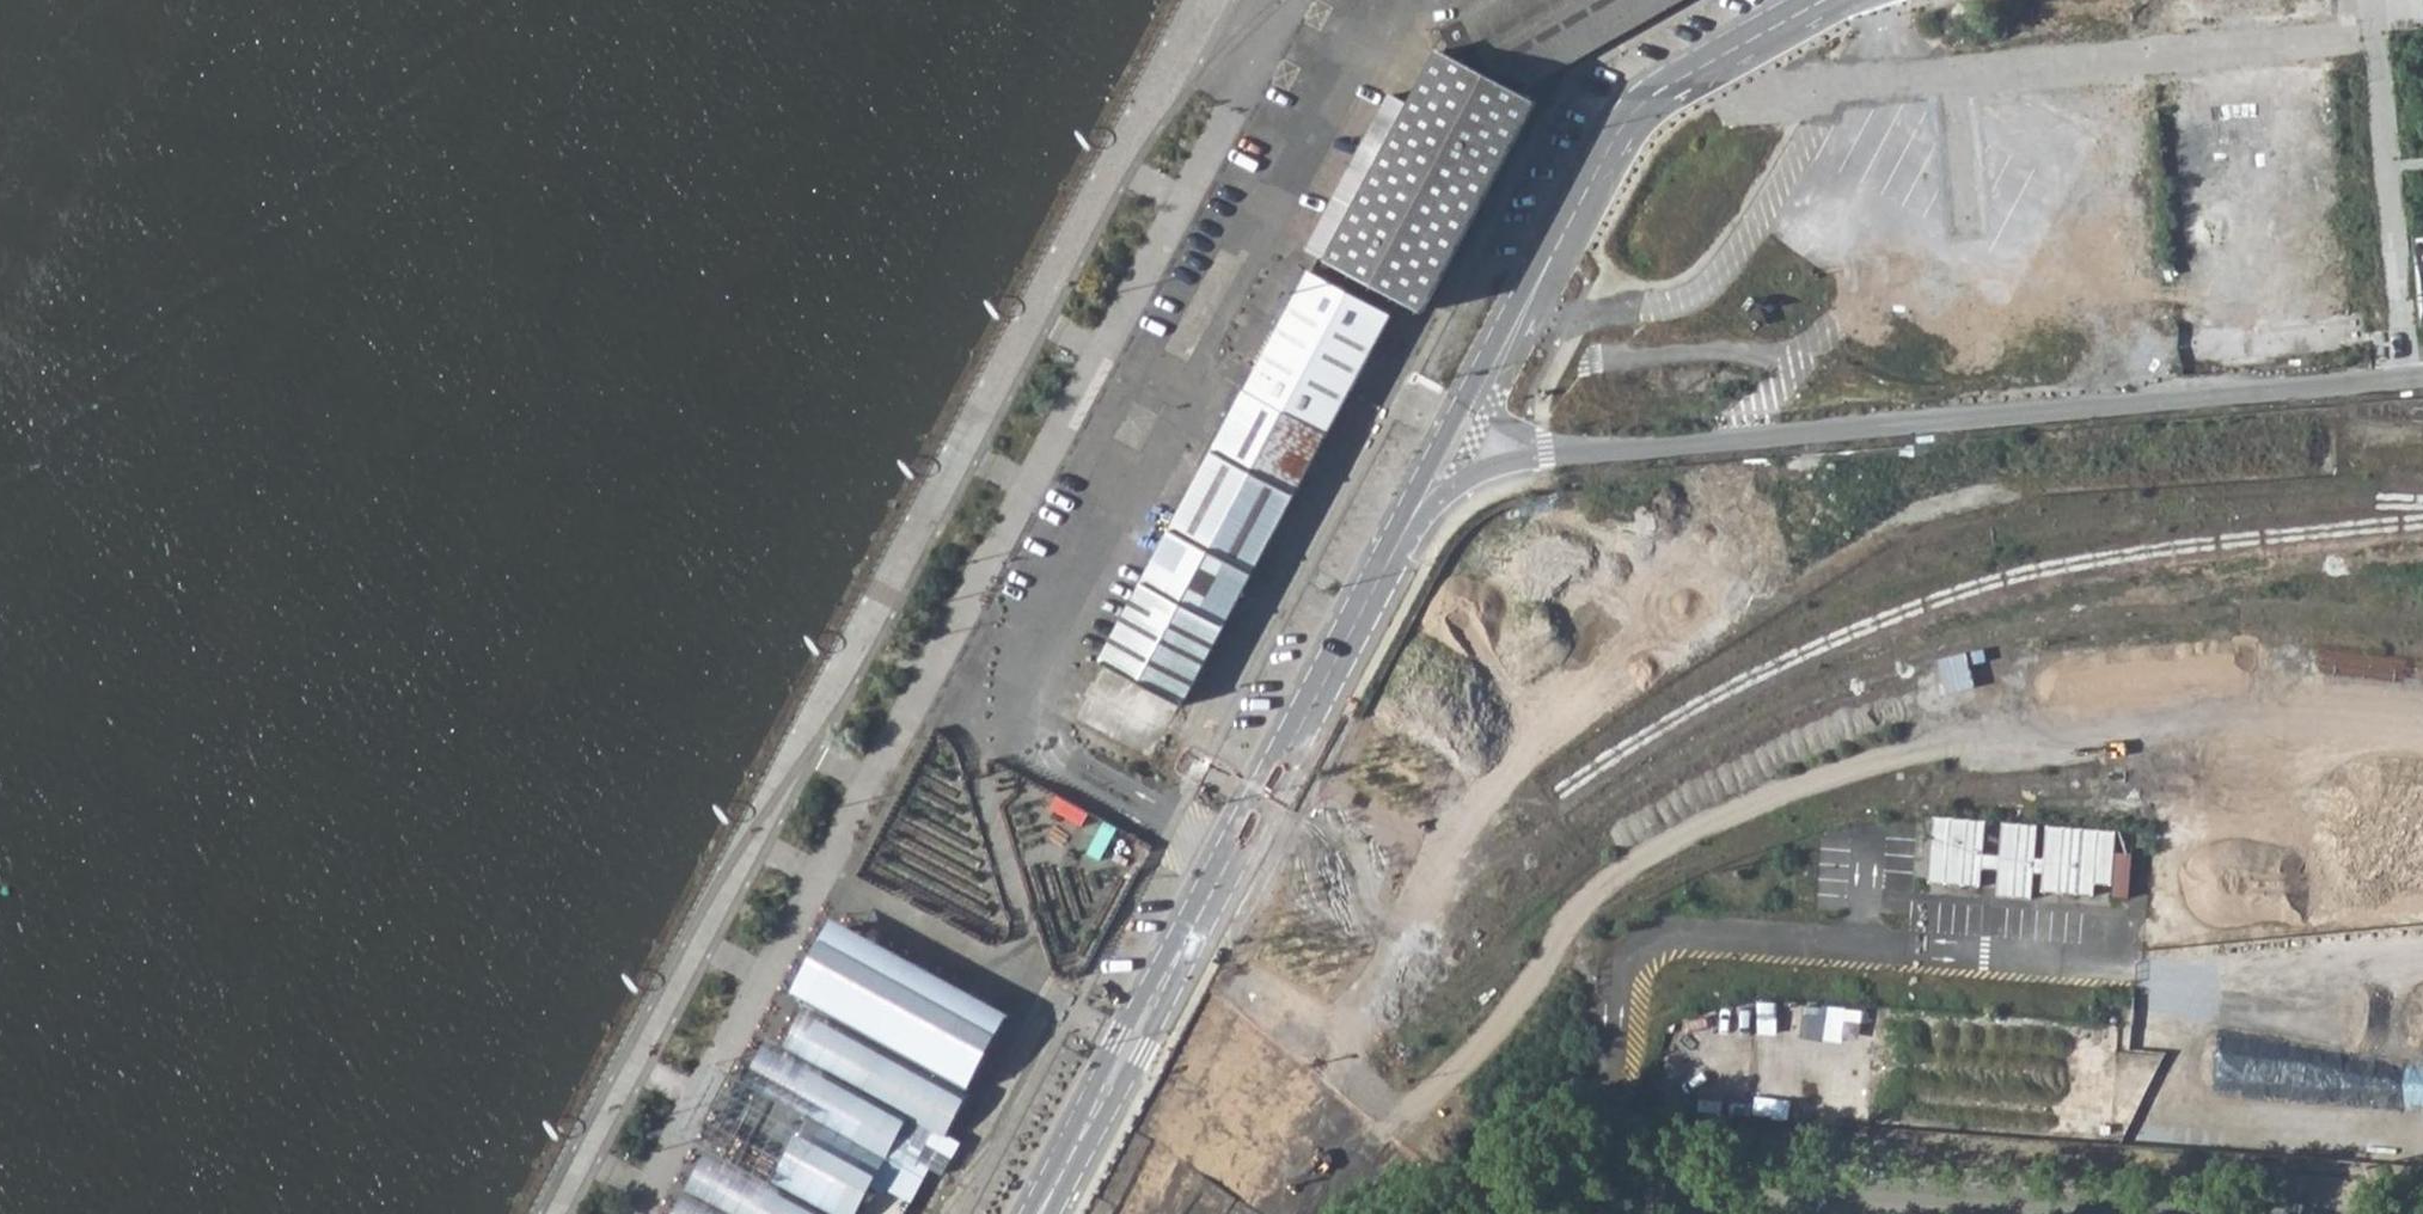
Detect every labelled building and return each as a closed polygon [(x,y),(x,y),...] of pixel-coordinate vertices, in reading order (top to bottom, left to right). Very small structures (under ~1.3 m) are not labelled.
[(1542,84),(1493,0),(1492,0),(1448,25),(1432,54),(1531,103),(1542,84)] [(1542,84),(1688,0),(1493,0),(1542,84)] [(1540,107),(1531,103),(1432,54),(1395,119),(1323,258),(1402,303),(1423,316),(1540,107)] [(1323,258),(1395,119),(1378,110),(1297,262),(1309,268),(1315,271),(1323,258)] [(1240,392),(1325,442),(1390,321),(1305,275),(1304,275),(1240,392)] [(1240,392),(1060,721),(1145,768),(1325,442),(1240,392)] [(1936,815),(1931,879),(1982,883),(1987,819),(1936,815)] [(2005,822),(2001,890),(2030,892),(2034,824),(2005,822)] [(2098,892),(2099,886),(2130,888),(2133,851),(2117,850),(2118,829),(2049,823),(2044,887),(2098,892)] [(878,1107),(911,1124),(945,1142),(1010,1022),(831,926),(757,1063),(838,1106),(806,1164),(721,1118),(669,1213),(820,1213),(878,1107)] [(691,1102),(721,1118),(806,1164),(838,1106),(757,1063),(720,1046),(691,1102)] [(911,1124),(878,1107),(820,1213),(863,1213),(911,1124)]
